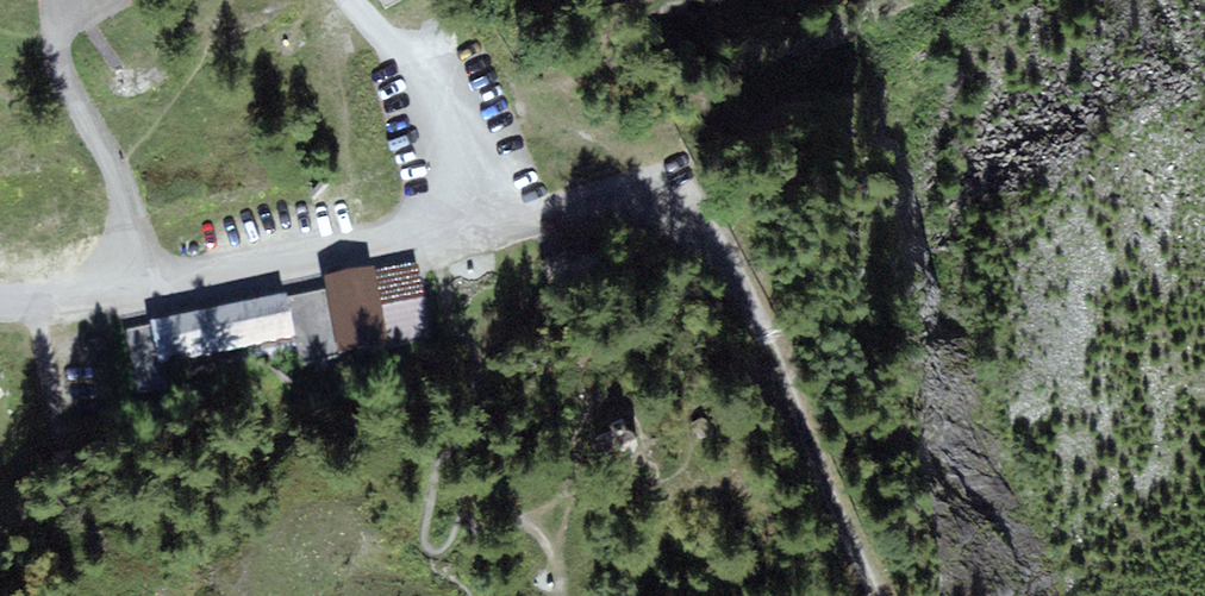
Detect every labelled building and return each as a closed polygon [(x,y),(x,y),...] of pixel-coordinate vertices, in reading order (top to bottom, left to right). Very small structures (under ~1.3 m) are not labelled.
[(347,283),(133,315),(143,377),(361,342),(347,283)] [(653,418),(627,435),(641,455),(666,438),(653,418)]
